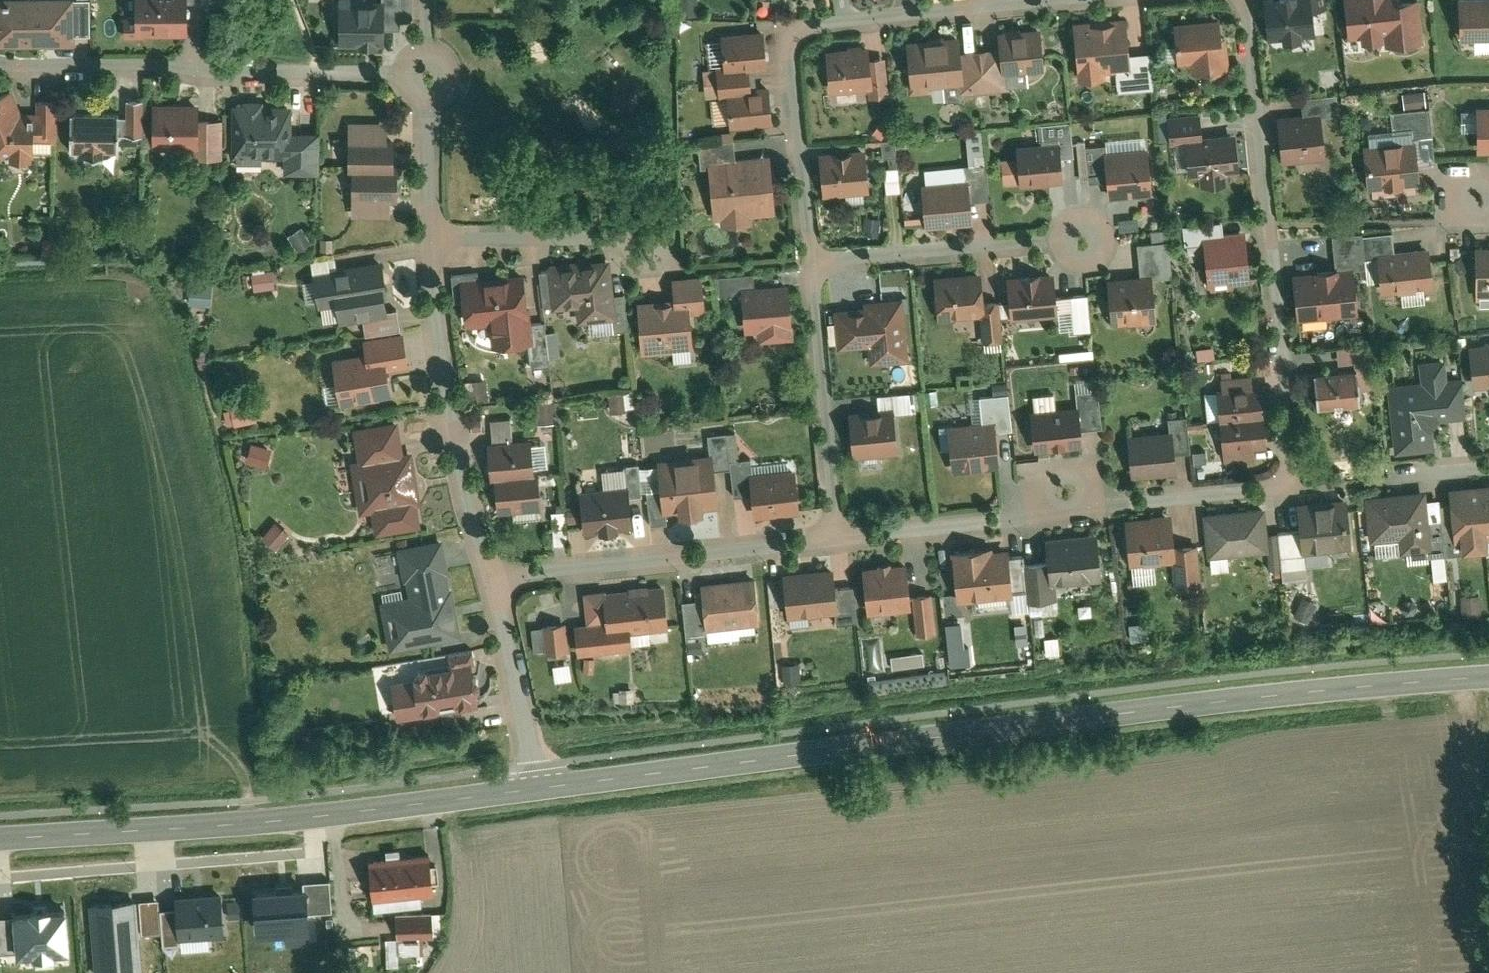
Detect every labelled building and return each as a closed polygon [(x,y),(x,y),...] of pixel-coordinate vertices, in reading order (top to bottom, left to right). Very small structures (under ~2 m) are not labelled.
[(69,44),(69,33),(69,0),(0,0),(0,44),(69,44)] [(69,33),(87,33),(87,0),(69,0),(69,33)] [(133,24),(121,24),(122,35),(184,34),(183,0),(133,0),(133,24)] [(379,44),(379,28),(379,0),(376,0),(369,0),(336,0),(336,44),(353,44),(353,47),(374,47),(374,44),(379,44)] [(376,0),(379,0),(379,28),(396,28),(395,0),(376,0)] [(606,9),(618,9),(618,0),(605,0),(606,9)] [(1265,37),(1312,34),(1309,4),(1324,3),(1323,0),(1262,0),(1265,37)] [(1344,31),(1357,30),(1358,35),(1381,33),(1381,39),(1419,36),(1416,0),(1342,0),(1344,31)] [(1455,37),(1488,37),(1488,0),(1454,0),(1455,37)] [(1121,15),(1068,21),(1075,80),(1099,77),(1098,71),(1112,69),(1127,68),(1125,52),(1121,15)] [(1215,17),(1172,22),(1176,63),(1186,62),(1187,73),(1225,69),(1222,35),(1217,35),(1215,17)] [(1040,69),(1036,27),(995,31),(996,49),(999,73),(1005,72),(1006,87),(1024,85),(1022,71),(1040,69)] [(759,28),(717,33),(721,66),(704,68),(704,69),(699,70),(702,96),(707,95),(707,98),(724,96),(727,127),(769,123),(765,83),(746,85),(745,68),(763,66),(759,28)] [(960,83),(958,53),(956,35),(903,40),(905,63),(901,63),(904,92),(928,90),(928,86),(956,83),(960,83)] [(866,58),(865,44),(858,45),(858,43),(843,44),(843,46),(820,49),(825,91),(853,89),(869,87),(866,58)] [(999,73),(996,49),(958,53),(960,83),(956,83),(957,93),(1006,88),(1006,87),(1005,72),(999,73)] [(1127,68),(1112,69),(1115,90),(1151,87),(1147,50),(1125,52),(1127,68)] [(881,56),(866,58),(869,87),(853,89),(854,101),(885,98),(881,56)] [(1341,92),(1340,75),(1322,77),(1323,93),(1341,92)] [(1162,80),(1151,81),(1152,92),(1163,91),(1162,80)] [(18,109),(8,86),(0,89),(0,153),(5,153),(5,156),(27,155),(27,149),(31,149),(31,140),(54,140),(54,97),(32,98),(32,109),(18,109)] [(1407,103),(1427,103),(1427,88),(1407,88),(1407,103)] [(1299,96),(1300,113),(1318,112),(1318,114),(1334,113),(1333,93),(1299,96)] [(123,114),(115,114),(115,131),(140,131),(140,96),(123,96),(123,114)] [(195,100),(148,100),(147,146),(190,147),(189,156),(219,157),(220,118),(195,118),(195,100)] [(289,102),(230,102),(231,156),(281,155),(281,172),(316,172),(316,129),(289,129),(289,102)] [(1472,106),(1473,151),(1488,151),(1488,105),(1472,106)] [(1389,139),(1413,137),(1428,135),(1425,106),(1387,110),(1389,139)] [(115,110),(68,110),(68,149),(115,149),(115,131),(115,114),(115,110)] [(1236,171),(1232,130),(1198,134),(1196,112),(1163,115),(1166,145),(1182,144),(1185,176),(1195,175),(1196,185),(1225,182),(1224,172),(1236,171)] [(1300,113),(1274,115),(1278,163),(1322,159),(1318,114),(1318,112),(1300,113)] [(383,118),(345,118),(345,170),(349,170),(349,195),(393,195),(393,163),(390,163),(390,134),(383,134),(383,118)] [(1056,141),(1058,158),(1070,157),(1067,120),(1034,123),(1036,143),(1056,141)] [(144,140),(144,131),(121,131),(121,139),(144,140)] [(728,140),(728,131),(716,131),(716,141),(728,140)] [(1100,152),(1142,148),(1141,136),(1102,139),(1102,144),(1081,146),(1081,140),(1072,141),(1075,182),(1086,181),(1086,184),(1103,182),(1100,152)] [(1361,141),(1365,187),(1417,183),(1413,137),(1389,139),(1361,141)] [(892,138),(877,139),(879,157),(893,155),(892,138)] [(704,161),(731,158),(729,140),(728,140),(716,141),(689,143),(692,171),(705,170),(704,161)] [(1017,186),(1060,182),(1058,158),(1056,141),(1036,143),(1013,145),(1015,157),(996,159),(999,184),(1017,182),(1017,186)] [(815,153),(819,197),(866,192),(861,148),(815,153)] [(1104,201),(1148,197),(1144,148),(1142,148),(1100,152),(1103,182),(1104,201)] [(771,212),(766,155),(731,158),(704,161),(705,170),(710,218),(716,218),(717,225),(747,222),(746,215),(771,212)] [(964,179),(966,201),(985,200),(982,163),(960,164),(961,180),(964,179)] [(894,167),(880,168),(882,194),(897,193),(894,167)] [(917,183),(920,230),(968,226),(966,201),(964,179),(961,180),(917,183)] [(874,232),(874,218),(861,217),(860,232),(874,232)] [(1200,236),(1219,234),(1219,231),(1218,220),(1178,224),(1179,246),(1200,244),(1200,236)] [(308,242),(298,225),(285,233),(295,250),(308,242)] [(1153,237),(1169,236),(1169,225),(1153,226),(1153,237)] [(1246,280),(1242,229),(1219,231),(1219,234),(1200,236),(1200,244),(1203,284),(1246,280)] [(1335,268),(1351,266),(1361,265),(1361,260),(1358,235),(1358,232),(1332,234),(1335,265),(1335,268)] [(1389,232),(1358,235),(1361,260),(1375,259),(1374,251),(1390,249),(1389,232)] [(61,236),(39,236),(39,255),(62,255),(61,236)] [(329,250),(329,236),(314,236),(314,250),(329,250)] [(1134,243),(1136,274),(1148,273),(1167,272),(1165,241),(1134,243)] [(1472,246),(1474,293),(1488,293),(1488,245),(1472,246)] [(1390,249),(1374,251),(1375,259),(1377,273),(1373,273),(1375,293),(1431,287),(1427,246),(1390,249)] [(606,255),(543,262),(544,268),(548,304),(548,307),(572,305),(574,320),(610,315),(612,315),(610,293),(606,255)] [(383,289),(377,257),(311,269),(317,306),(334,303),(338,322),(360,318),(386,314),(384,308),(381,289),(383,289)] [(1288,270),(1293,320),(1355,313),(1351,266),(1335,268),(1335,265),(1288,270)] [(269,268),(243,274),(248,295),(274,289),(269,268)] [(539,304),(548,304),(544,268),(539,268),(540,280),(537,280),(539,304)] [(458,279),(476,277),(475,270),(449,273),(452,297),(460,296),(458,279)] [(476,277),(458,279),(460,296),(462,322),(486,320),(489,343),(526,339),(530,339),(528,321),(526,300),(523,300),(520,271),(504,272),(504,274),(476,277)] [(1017,274),(1003,275),(1005,301),(1006,315),(1006,322),(1054,319),(1052,296),(1051,272),(1036,273),(1027,271),(1017,274)] [(896,298),(900,301),(911,300),(909,272),(894,274),(896,298)] [(996,315),(995,302),(980,303),(978,272),(929,276),(932,320),(976,317),(977,341),(998,340),(996,315)] [(738,287),(751,286),(750,273),(713,276),(715,297),(739,295),(738,287)] [(1136,274),(1103,277),(1107,322),(1132,320),(1132,324),(1152,323),(1148,273),(1136,274)] [(703,316),(699,277),(668,280),(670,297),(633,300),(638,354),(691,349),(688,317),(703,316)] [(208,312),(210,281),(189,280),(187,311),(208,312)] [(751,286),(738,287),(739,295),(742,331),(754,330),(755,341),(790,338),(785,282),(751,286)] [(621,292),(610,293),(612,315),(610,315),(611,329),(626,328),(621,292)] [(1065,296),(1068,327),(1068,330),(1087,329),(1085,294),(1065,296)] [(1065,296),(1052,296),(1054,319),(1055,328),(1068,327),(1065,296)] [(900,301),(896,298),(861,302),(861,308),(830,311),(834,350),(865,347),(867,365),(906,361),(900,301)] [(996,315),(1006,315),(1005,301),(995,302),(996,315)] [(386,314),(360,318),(362,333),(397,327),(393,306),(384,308),(386,314)] [(542,319),(528,321),(530,339),(526,339),(528,363),(546,361),(546,354),(543,329),(542,319)] [(555,328),(543,329),(546,354),(558,353),(555,328)] [(399,330),(360,336),(363,351),(329,357),(338,404),(389,395),(385,370),(406,366),(399,330)] [(1465,344),(1470,386),(1486,385),(1486,388),(1488,388),(1488,342),(1465,344)] [(1435,419),(1462,416),(1458,376),(1443,378),(1441,358),(1415,361),(1417,381),(1384,384),(1391,451),(1429,448),(1427,428),(1435,419)] [(1309,373),(1313,409),(1357,404),(1352,368),(1309,373)] [(1215,387),(1217,420),(1260,417),(1257,384),(1249,384),(1248,375),(1216,377),(1217,387),(1215,387)] [(485,400),(483,378),(458,381),(461,403),(485,400)] [(1075,407),(1077,430),(1098,428),(1093,379),(1069,381),(1072,407),(1075,407)] [(875,395),(876,409),(893,408),(894,414),(914,412),(912,392),(875,395)] [(990,422),(991,432),(1008,431),(1005,394),(974,397),(976,423),(990,422)] [(255,423),(250,403),(225,408),(229,429),(255,423)] [(1068,448),(1079,447),(1077,430),(1075,407),(1072,407),(1054,409),(1054,412),(1027,415),(1031,452),(1044,450),(1044,453),(1068,451),(1068,448)] [(851,458),(897,454),(894,414),(893,408),(876,409),(847,411),(851,458)] [(1169,430),(1171,452),(1186,450),(1183,416),(1164,418),(1165,431),(1169,430)] [(489,442),(509,439),(506,417),(486,419),(489,442)] [(1262,448),(1260,417),(1217,420),(1220,462),(1252,460),(1251,449),(1262,448)] [(418,502),(409,448),(401,450),(396,419),(350,426),(355,457),(347,458),(356,512),(368,510),(372,534),(417,527),(413,503),(418,502)] [(991,432),(990,422),(976,423),(944,426),(949,471),(994,466),(991,432)] [(1165,431),(1126,434),(1130,477),(1173,473),(1171,452),(1169,430),(1165,431)] [(710,453),(711,470),(727,469),(726,460),(723,432),(705,434),(707,454),(710,453)] [(489,442),(482,442),(487,483),(491,482),(495,513),(539,508),(534,471),(531,472),(527,437),(509,439),(489,442)] [(253,438),(247,458),(269,464),(275,445),(253,438)] [(655,458),(656,463),(657,477),(659,495),(660,512),(675,511),(675,515),(701,513),(701,509),(715,507),(711,470),(710,453),(707,454),(696,455),(696,457),(671,459),(671,457),(655,458)] [(747,458),(726,460),(727,469),(729,496),(747,494),(745,471),(748,471),(748,466),(747,458)] [(624,485),(625,496),(638,495),(637,479),(636,465),(635,462),(620,463),(622,485),(624,485)] [(636,465),(637,479),(657,477),(656,463),(636,465)] [(748,471),(745,471),(747,494),(749,516),(796,512),(792,467),(787,468),(786,463),(748,466),(748,471)] [(1346,477),(1345,467),(1336,469),(1337,478),(1346,477)] [(1447,502),(1450,537),(1451,542),(1457,541),(1458,552),(1485,549),(1484,539),(1488,538),(1488,482),(1446,486),(1447,502)] [(580,532),(628,527),(625,496),(624,485),(622,485),(576,489),(580,532)] [(1422,489),(1360,495),(1364,541),(1396,538),(1397,551),(1423,549),(1427,549),(1425,521),(1422,489)] [(660,512),(659,495),(645,496),(648,525),(661,524),(660,512)] [(1297,529),(1299,552),(1301,552),(1348,547),(1343,496),(1294,501),(1297,529)] [(1436,503),(1438,520),(1440,538),(1450,537),(1447,502),(1436,503)] [(1263,506),(1202,512),(1206,557),(1222,555),(1222,554),(1268,549),(1266,532),(1263,506)] [(1169,514),(1124,518),(1128,566),(1174,561),(1172,547),(1169,514)] [(1438,520),(1425,521),(1427,549),(1423,549),(1424,556),(1441,554),(1440,538),(1438,520)] [(273,553),(286,536),(270,522),(256,539),(273,553)] [(1297,529),(1274,531),(1278,568),(1303,565),(1301,552),(1299,552),(1297,529)] [(1274,531),(1266,532),(1268,549),(1265,550),(1267,575),(1278,574),(1278,568),(1274,531)] [(1045,561),(1048,585),(1100,580),(1095,533),(1043,538),(1045,561)] [(445,573),(438,538),(394,546),(400,581),(403,581),(406,596),(376,602),(386,649),(457,635),(447,588),(446,589),(443,573),(445,573)] [(1195,545),(1172,547),(1174,561),(1169,562),(1172,590),(1199,587),(1195,545)] [(990,546),(947,551),(953,602),(973,600),(973,597),(1009,593),(1009,589),(1006,556),(1005,548),(990,550),(990,546)] [(1006,556),(1009,589),(1025,587),(1022,564),(1021,554),(1006,556)] [(874,565),(858,566),(862,613),(909,608),(908,595),(905,562),(889,563),(888,561),(874,562),(874,565)] [(1045,561),(1022,564),(1025,587),(1026,601),(1054,599),(1052,584),(1048,585),(1045,561)] [(829,566),(780,572),(785,616),(831,611),(834,610),(832,588),(829,566)] [(750,576),(698,582),(699,594),(703,628),(756,622),(750,576)] [(624,589),(581,592),(583,620),(602,619),(603,630),(623,629),(663,626),(660,586),(644,587),(644,585),(624,586),(624,589)] [(850,586),(832,588),(834,610),(831,611),(832,623),(854,621),(850,586)] [(929,593),(908,595),(909,608),(912,635),(933,633),(929,593)] [(1477,593),(1455,594),(1456,616),(1478,615),(1477,593)] [(703,628),(699,594),(692,595),(693,600),(679,602),(683,635),(704,633),(703,628)] [(1304,623),(1313,602),(1299,596),(1290,617),(1304,623)] [(1381,609),(1373,602),(1366,610),(1374,618),(1381,609)] [(624,644),(623,629),(603,630),(602,619),(583,620),(572,621),(574,648),(624,644)] [(553,621),(540,623),(543,648),(555,647),(553,621)] [(1132,622),(1133,637),(1147,636),(1146,621),(1132,622)] [(669,638),(669,627),(636,628),(636,639),(669,638)] [(960,629),(944,631),(947,650),(963,648),(960,629)] [(447,650),(449,664),(470,661),(471,661),(469,647),(447,650)] [(943,664),(934,650),(923,656),(932,671),(943,664)] [(591,672),(591,657),(579,657),(579,672),(591,672)] [(394,718),(477,704),(470,661),(449,664),(429,668),(428,663),(413,665),(414,670),(403,672),(404,678),(388,681),(394,718)] [(630,701),(629,688),(614,688),(614,702),(630,701)] [(498,715),(479,719),(481,729),(500,726),(498,715)] [(429,894),(428,881),(433,881),(432,863),(426,864),(426,853),(366,857),(369,906),(416,903),(416,895),(429,894)] [(304,887),(305,896),(306,915),(332,914),(328,885),(304,887)] [(305,896),(254,899),(256,939),(307,936),(306,915),(305,896)] [(220,899),(173,902),(174,913),(176,940),(223,937),(220,899)] [(134,904),(89,908),(94,970),(139,967),(134,904)] [(158,904),(139,906),(141,938),(161,936),(159,914),(158,904)] [(65,907),(12,911),(13,922),(15,951),(31,950),(31,953),(51,952),(50,948),(68,947),(65,907)] [(431,910),(397,913),(399,952),(419,951),(418,935),(432,934),(431,910)] [(174,913),(159,914),(161,936),(164,947),(177,947),(176,940),(174,913)] [(0,923),(0,956),(15,955),(15,951),(13,922),(0,923)]
